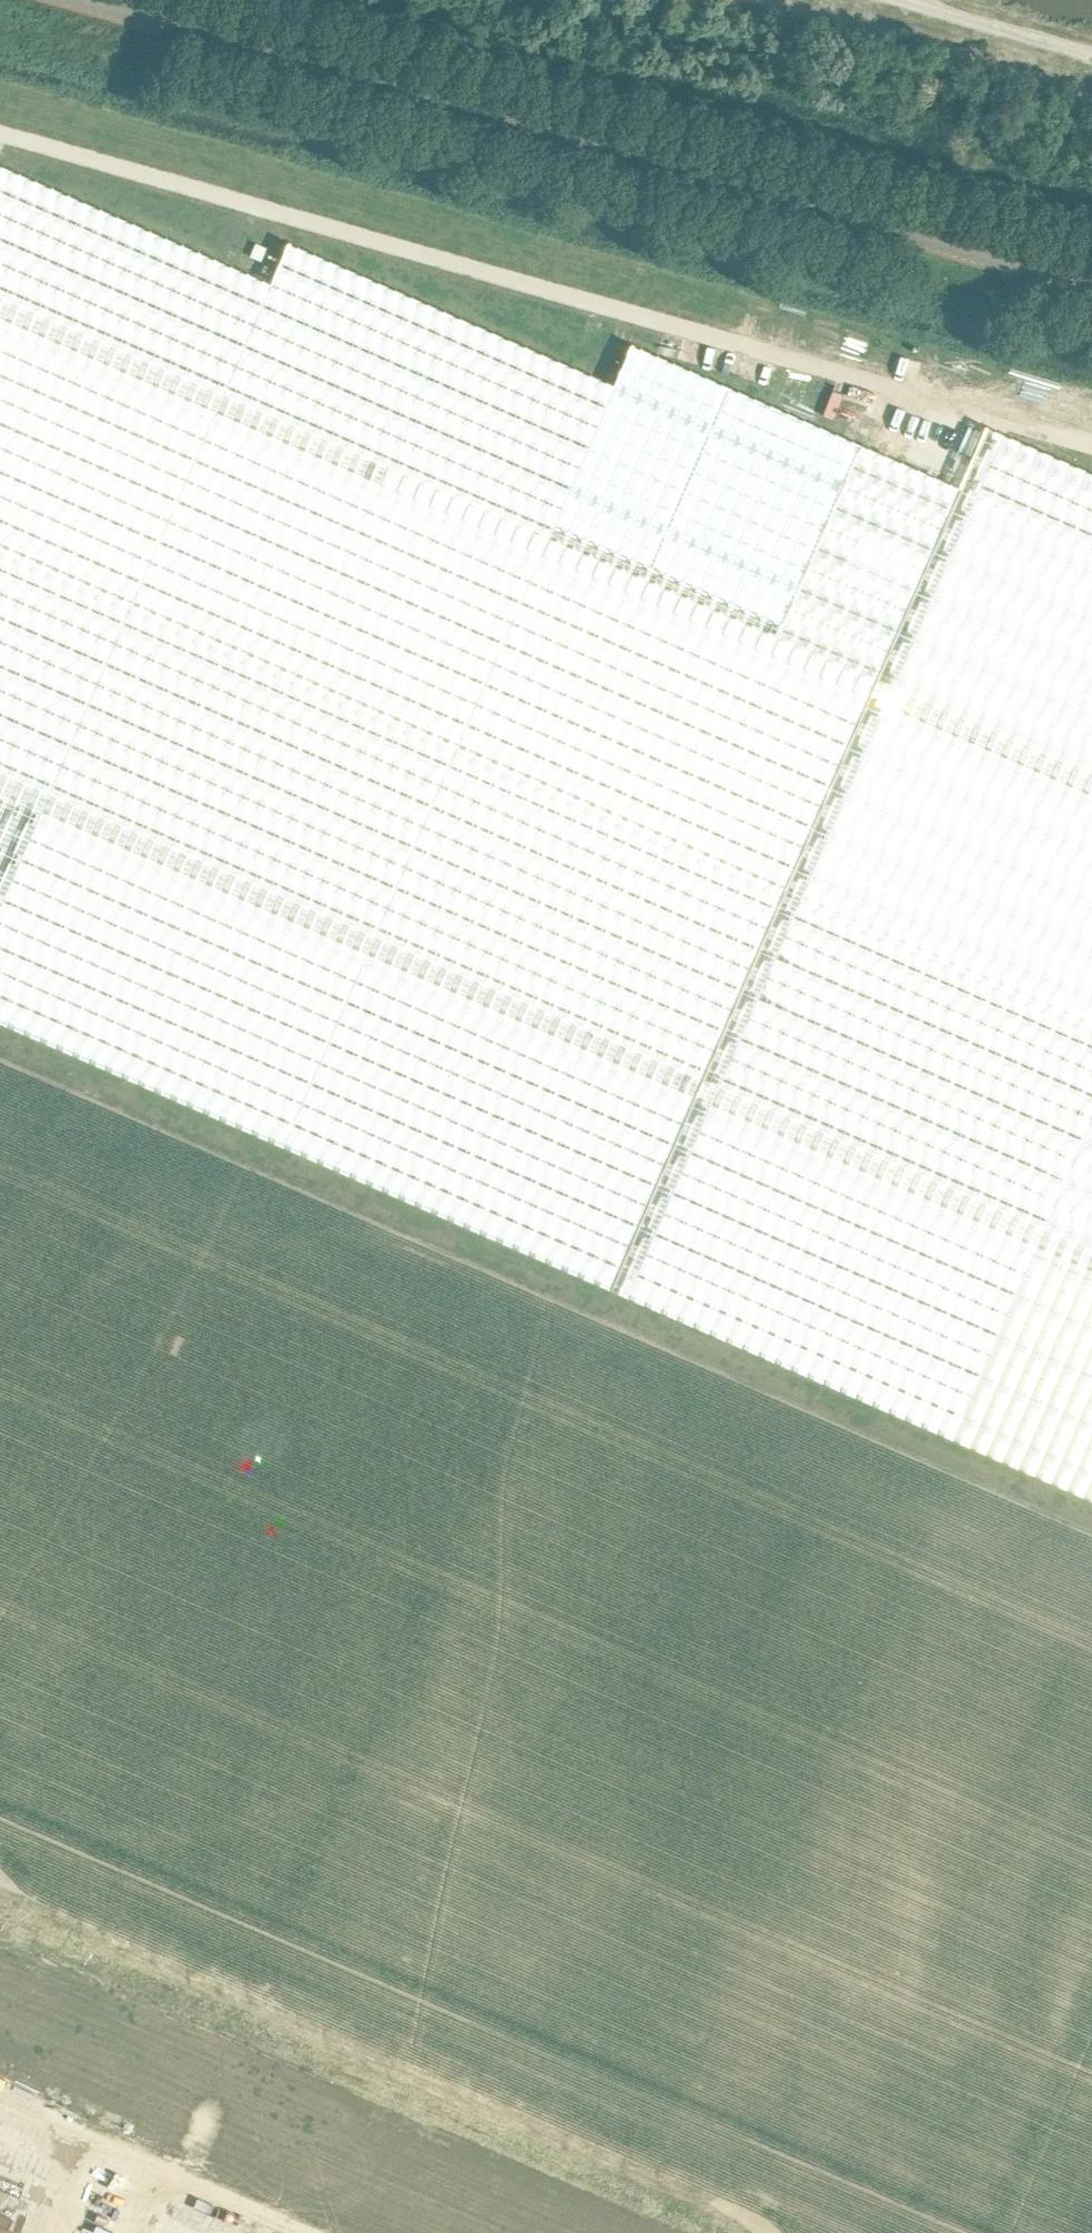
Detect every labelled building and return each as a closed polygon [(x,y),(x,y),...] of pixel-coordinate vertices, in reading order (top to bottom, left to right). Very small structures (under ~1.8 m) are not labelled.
[(1091,1498),(1091,475),(988,429),(962,488),(636,346),(619,387),(291,245),(275,286),(0,165),(0,1021),(1091,1498)]
